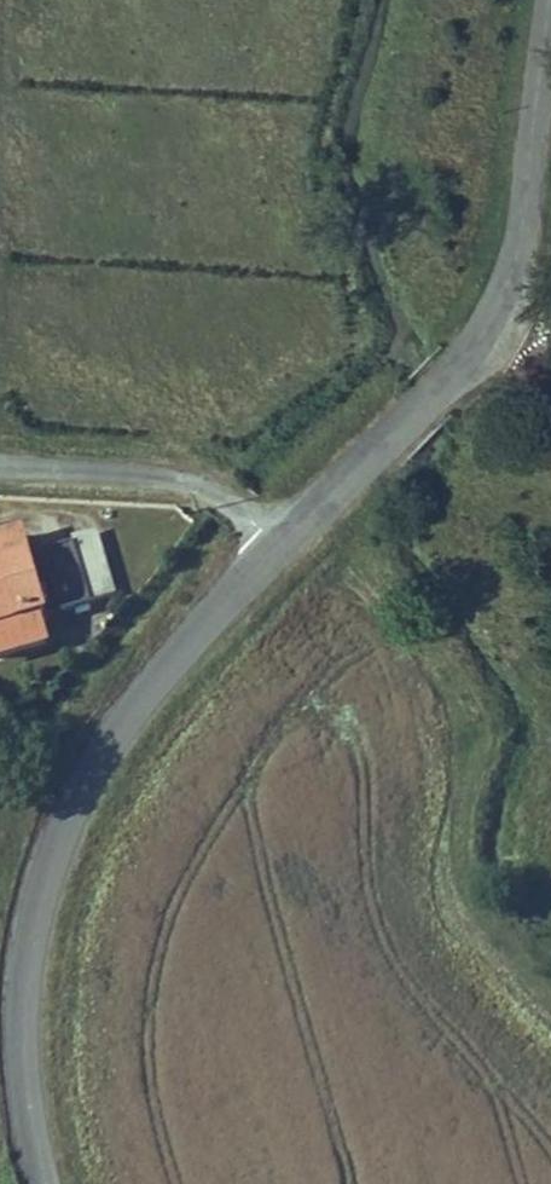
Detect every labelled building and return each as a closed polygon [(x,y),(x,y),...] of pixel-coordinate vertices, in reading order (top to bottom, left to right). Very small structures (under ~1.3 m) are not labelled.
[(117,595),(99,536),(46,553),(62,612),(117,595)] [(24,537),(0,544),(0,658),(49,644),(40,615),(47,613),(24,537)]
